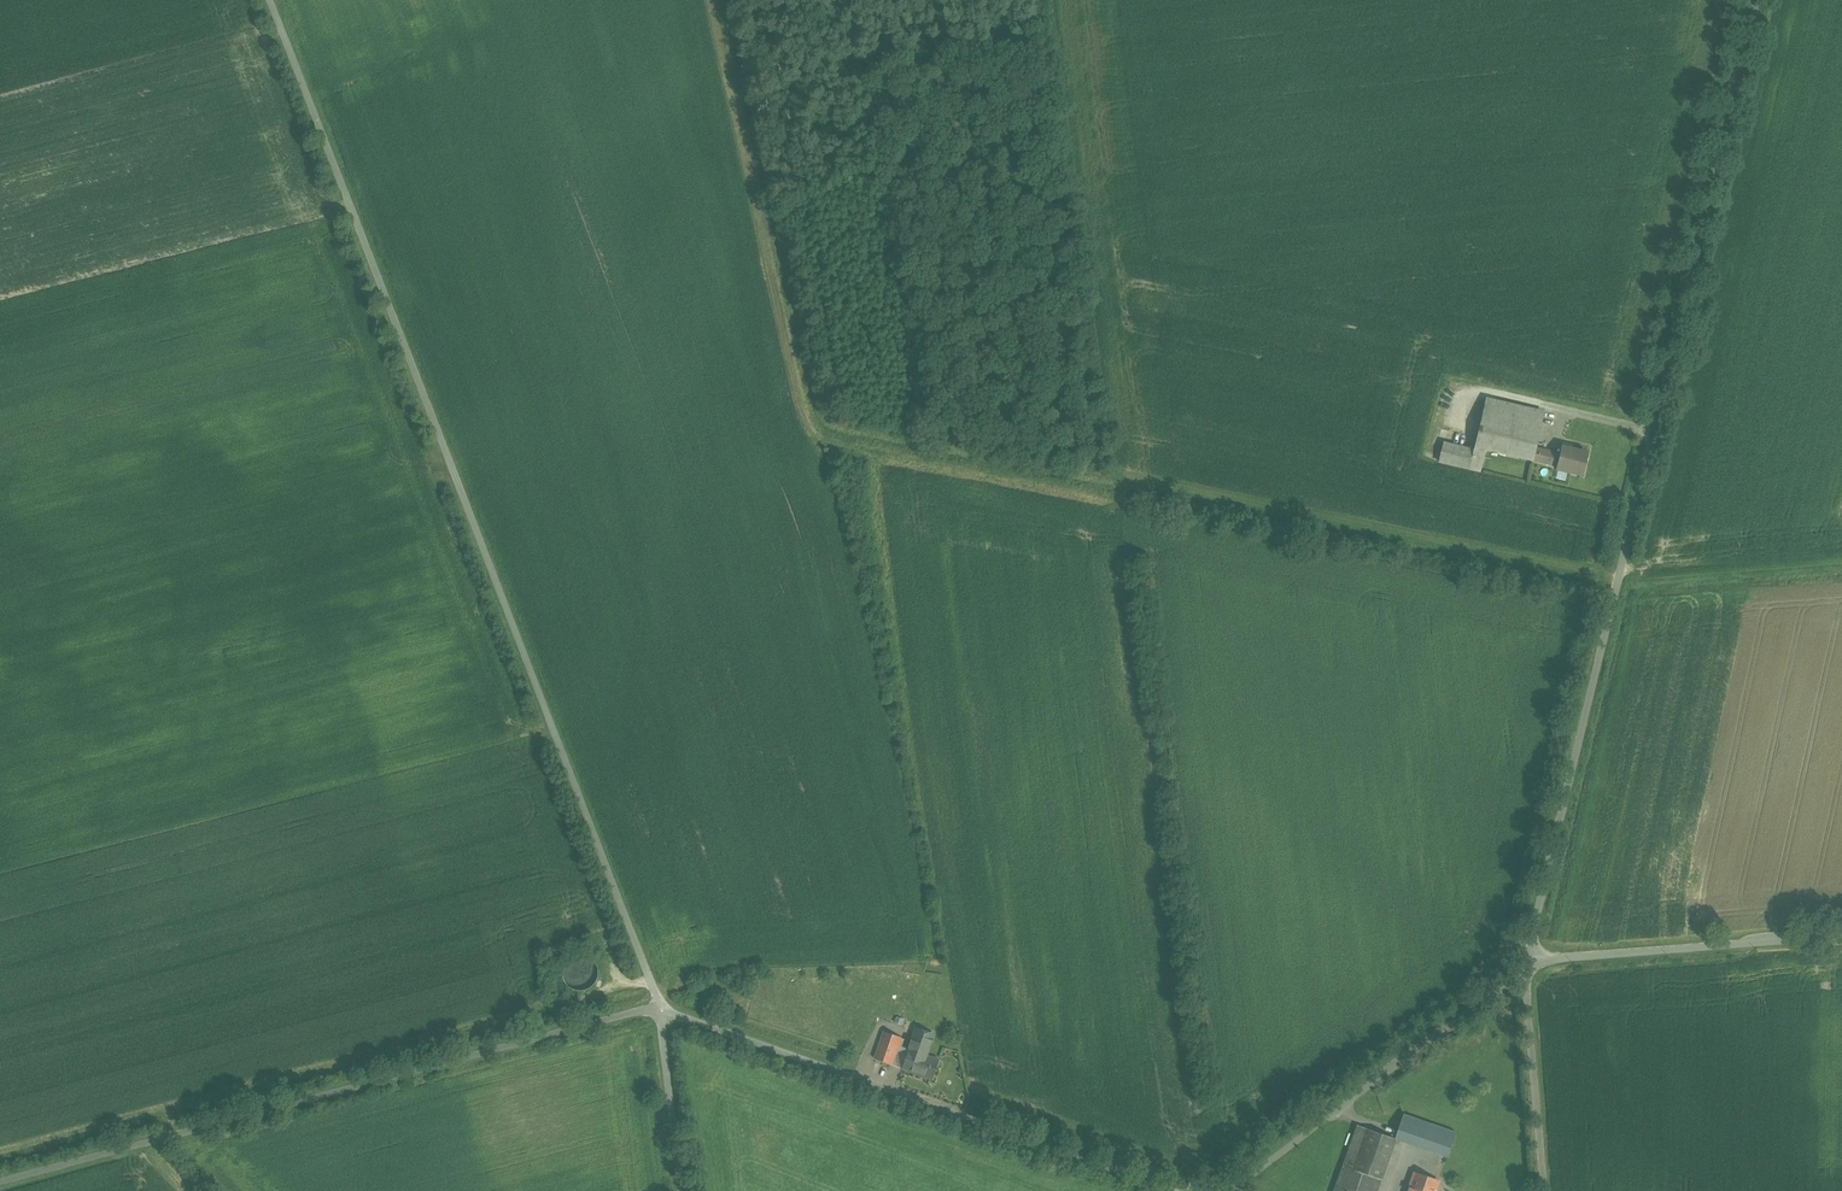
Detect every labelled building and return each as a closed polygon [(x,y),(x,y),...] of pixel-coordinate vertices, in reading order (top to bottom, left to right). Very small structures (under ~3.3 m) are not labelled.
[(1542,420),(1485,406),(1474,451),(1444,443),(1439,461),(1480,471),(1486,449),(1557,466),(1560,454),(1535,448),(1542,420)] [(1588,453),(1562,447),(1560,454),(1557,466),(1557,469),(1583,475),(1588,453)] [(598,976),(598,972),(598,969),(597,965),(595,962),(592,959),(590,957),(586,956),(583,955),(579,954),(576,955),(572,956),(569,958),(567,961),(565,964),(563,967),(562,970),(562,974),(563,978),(565,981),(567,984),(569,986),(572,988),(576,989),(579,990),(583,990),(586,989),(590,987),(593,985),(595,982),(597,979),(598,976)] [(901,1037),(885,1032),(875,1059),(891,1064),(901,1037)] [(928,1037),(916,1032),(903,1069),(933,1079),(939,1060),(922,1054),(928,1037)] [(1358,1125),(1344,1166),(1354,1170),(1369,1129),(1358,1125)] [(1396,1139),(1369,1129),(1354,1170),(1381,1180),(1396,1139)] [(1344,1166),(1335,1190),(1377,1190),(1381,1180),(1354,1170),(1344,1166)] [(1415,1174),(1409,1190),(1435,1190),(1438,1182),(1415,1174)]
